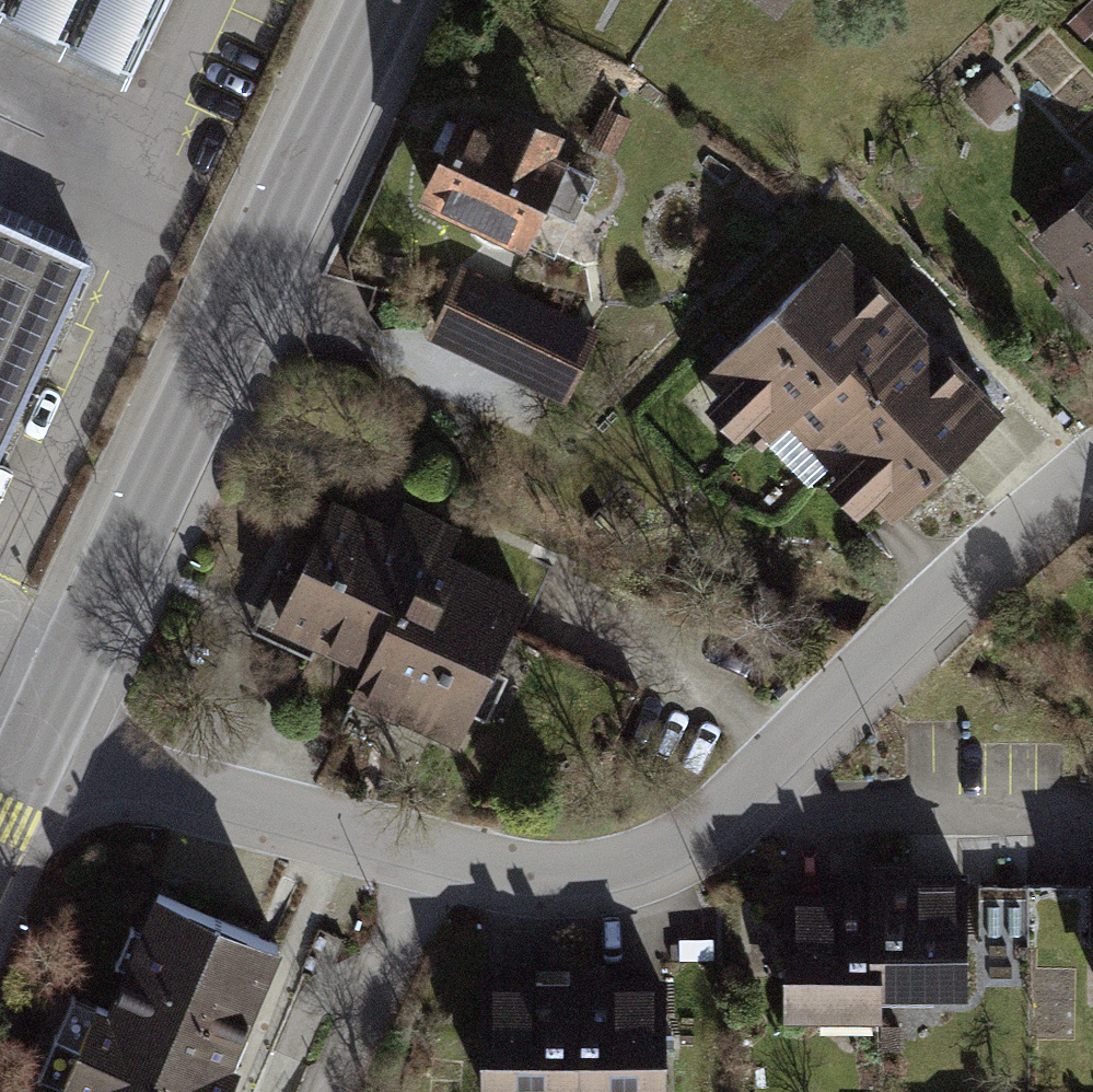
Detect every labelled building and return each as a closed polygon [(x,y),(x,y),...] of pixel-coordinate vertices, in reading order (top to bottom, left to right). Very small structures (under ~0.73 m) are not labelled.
[(130,74),(166,0),(0,0),(0,12),(130,74)] [(776,10),(784,0),(763,0),(776,10)] [(1067,24),(1082,40),(1092,29),(1092,0),(1067,24)] [(992,73),(963,98),(987,125),(1015,100),(992,73)] [(563,149),(444,96),(400,196),(518,248),(563,149)] [(622,119),(595,108),(580,142),(608,154),(622,119)] [(1029,241),(1063,276),(1057,282),(1092,320),(1092,180),(1029,241)] [(89,262),(57,248),(0,221),(0,454),(89,262)] [(999,411),(839,245),(708,370),(868,536),(999,411)] [(596,333),(454,267),(421,338),(563,404),(596,333)] [(384,522),(323,493),(264,616),(350,657),(335,689),(450,744),(523,593),(434,550),(449,519),(398,494),(384,522)] [(873,867),(873,885),(874,955),(884,955),(885,1001),(972,1000),(971,880),(919,881),(918,866),(873,867)] [(885,1025),(885,1001),(884,955),(874,955),(873,885),(843,885),(843,896),(785,896),(787,1026),(885,1025)] [(236,1064),(219,1058),(230,1032),(238,1034),(277,942),(158,891),(109,1008),(96,1005),(61,1085),(73,1091),(225,1091),(236,1064)] [(579,982),(579,967),(535,967),(535,982),(482,983),(484,1091),(580,1091),(579,982)] [(579,982),(580,1091),(668,1091),(667,981),(579,982)]
